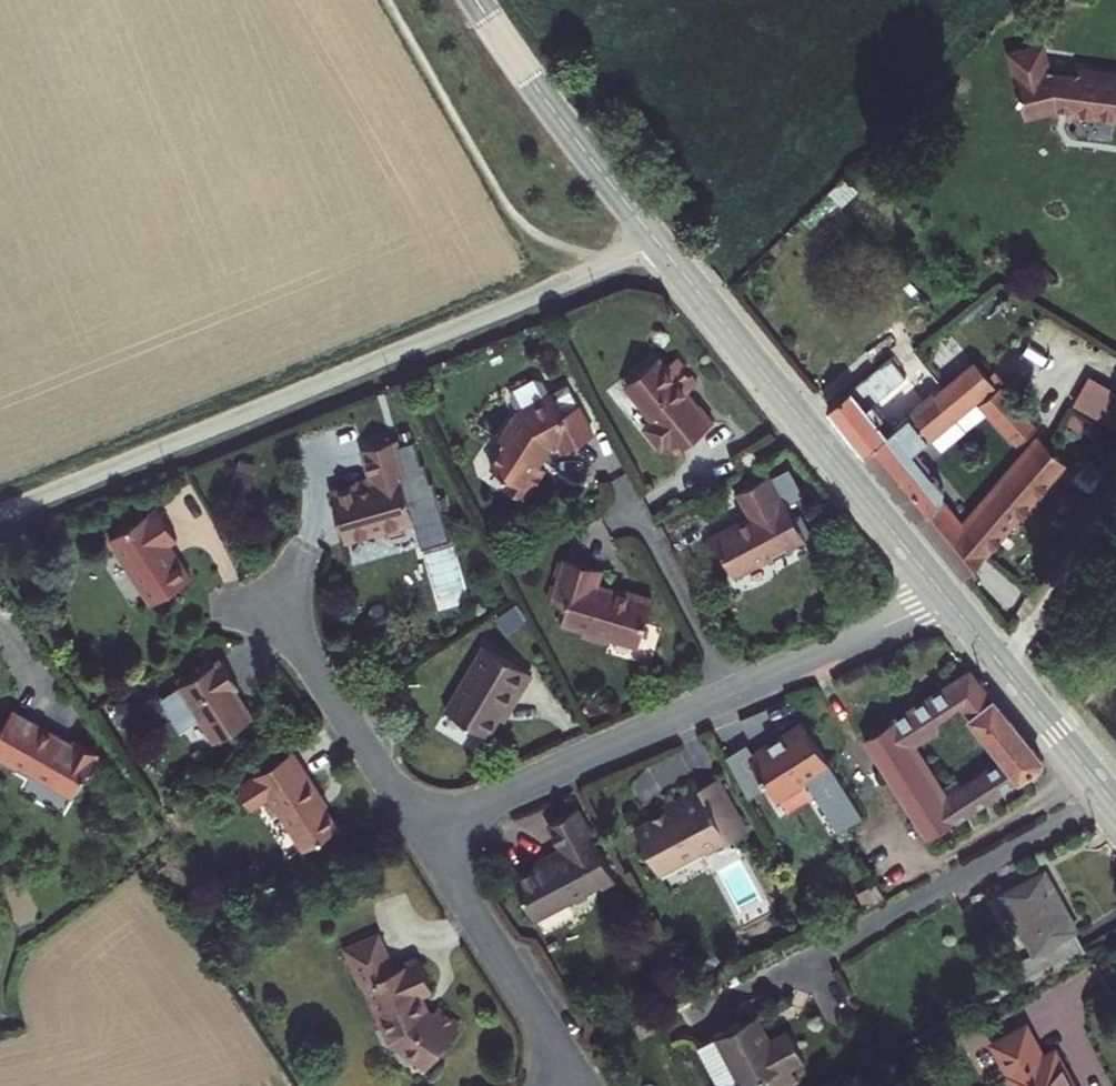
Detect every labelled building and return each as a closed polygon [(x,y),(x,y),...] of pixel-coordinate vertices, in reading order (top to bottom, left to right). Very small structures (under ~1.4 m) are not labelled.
[(1115,120),(1115,69),(1047,60),(1048,50),(1024,47),(1016,108),(1115,120)] [(652,354),(622,382),(638,400),(635,403),(650,419),(644,424),(660,442),(670,433),(678,441),(711,410),(694,392),(690,395),(681,385),(691,375),(670,352),(660,361),(652,354)] [(916,390),(938,414),(953,403),(944,393),(927,374),(917,361),(844,417),(865,443),(879,460),(903,442),(883,418),(916,390)] [(903,442),(879,460),(933,526),(949,513),(958,505),(943,488),(956,478),(936,454),(999,401),(973,370),(944,393),(953,403),(938,414),(903,442)] [(1072,405),(1102,419),(1115,390),(1115,386),(1087,373),(1072,405)] [(509,387),(513,401),(548,390),(543,376),(509,387)] [(553,391),(521,407),(508,430),(513,433),(494,466),(517,480),(512,488),(533,500),(549,471),(538,465),(556,434),(563,448),(594,432),(579,404),(564,411),(553,391)] [(1046,444),(1008,405),(990,421),(1028,462),(1046,444)] [(1102,456),(1115,465),(1115,433),(1102,456)] [(329,489),(342,535),(381,521),(383,526),(415,517),(399,467),(405,465),(396,439),(362,450),(369,477),(329,489)] [(740,453),(748,469),(761,463),(753,446),(740,453)] [(973,542),(961,531),(947,545),(986,584),(1065,487),(1076,475),(1047,452),(973,542)] [(732,571),(766,551),(768,557),(792,545),(788,538),(806,528),(771,466),(735,486),(748,512),(710,532),(732,571)] [(155,504),(107,537),(151,602),(192,574),(169,541),(176,536),(155,504)] [(947,545),(961,531),(949,513),(933,526),(947,545)] [(600,566),(563,555),(550,598),(567,603),(562,621),(584,628),(581,638),(601,643),(604,633),(635,643),(649,598),(595,581),(600,566)] [(522,693),(534,670),(483,644),(447,712),(494,736),(517,690),(522,693)] [(249,717),(228,687),(236,682),(219,657),(170,691),(188,717),(192,714),(211,743),(249,717)] [(937,716),(961,703),(987,689),(976,675),(891,722),(888,716),(859,733),(925,832),(1050,764),(1007,713),(979,729),(1001,761),(973,776),(949,789),(913,737),(939,722),(937,716)] [(961,703),(979,729),(1007,713),(987,689),(961,703)] [(0,728),(0,751),(20,763),(24,757),(76,788),(98,751),(15,703),(0,728)] [(746,738),(721,754),(748,797),(769,784),(776,796),(809,776),(840,825),(861,812),(801,716),(752,746),(746,738)] [(291,747),(236,783),(253,808),(273,795),(307,847),(336,828),(316,797),(322,793),(291,747)] [(662,876),(752,831),(723,774),(664,804),(665,814),(638,828),(662,876)] [(565,846),(522,872),(545,911),(616,872),(576,802),(549,817),(565,846)] [(1006,963),(1018,987),(1089,949),(1045,867),(1005,888),(1037,947),(1006,963)] [(364,980),(388,1031),(429,1060),(458,1016),(436,1001),(430,1004),(420,982),(430,977),(417,952),(393,963),(377,932),(342,948),(357,981),(364,980)] [(714,1036),(741,1085),(744,1085),(761,1076),(766,1085),(779,1085),(794,1078),(786,1064),(805,1053),(789,1025),(769,1035),(757,1013),(714,1036)] [(994,1038),(1019,1085),(1076,1085),(1048,1033),(1036,1040),(1026,1021),(994,1038)]
